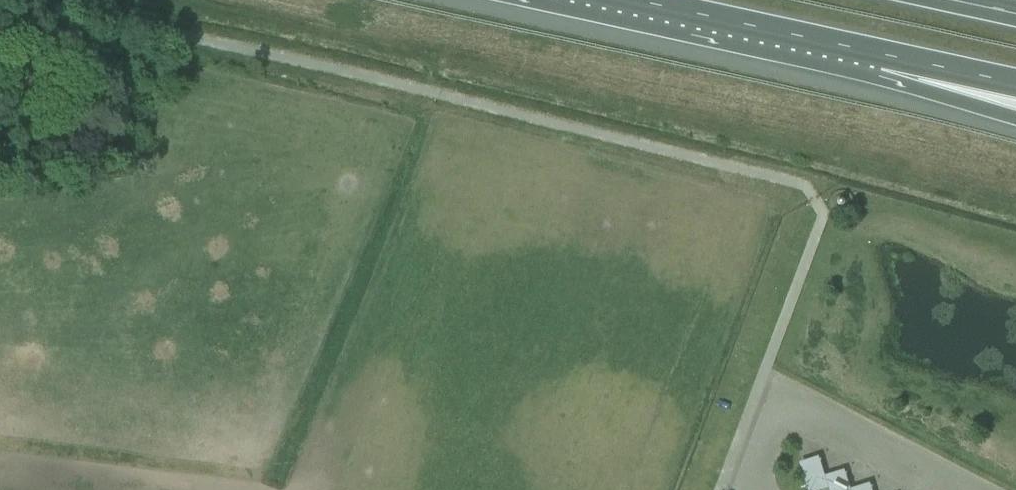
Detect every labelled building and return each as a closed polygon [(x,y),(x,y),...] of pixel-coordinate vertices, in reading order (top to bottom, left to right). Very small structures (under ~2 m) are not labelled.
[(806,469),(812,489),(856,489),(851,475),(831,481),(826,463),(806,469)]
